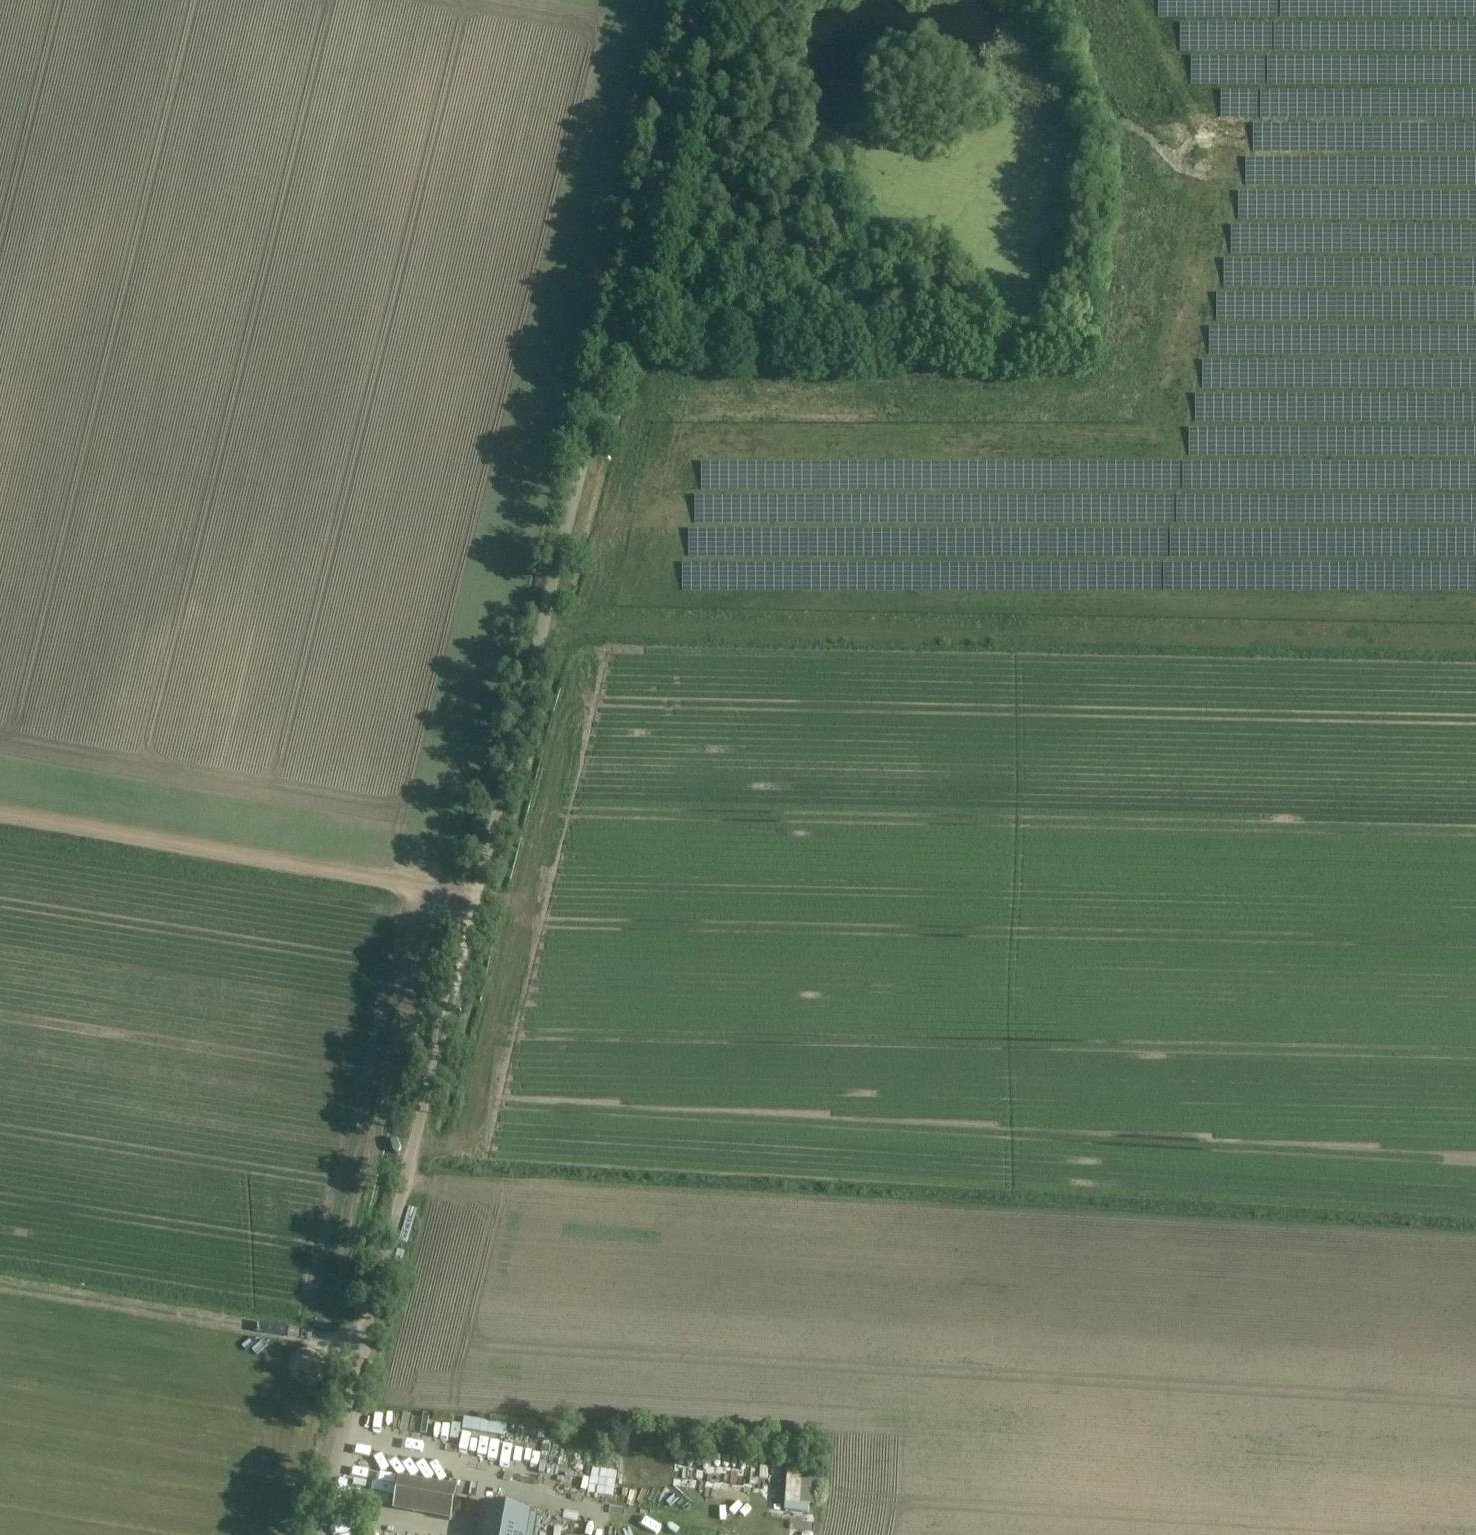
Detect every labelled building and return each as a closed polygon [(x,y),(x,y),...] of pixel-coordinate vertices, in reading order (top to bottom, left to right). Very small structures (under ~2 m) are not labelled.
[(481,1473),(502,1473),(502,1461),(488,1461),(488,1447),(470,1446),(470,1460),(481,1460),(481,1473)] [(397,1462),(395,1473),(416,1475),(418,1465),(397,1462)] [(554,1477),(554,1463),(542,1462),(541,1476),(554,1477)] [(400,1477),(394,1509),(450,1519),(455,1487),(400,1477)] [(558,1493),(584,1496),(585,1485),(559,1482),(558,1493)] [(527,1511),(486,1504),(481,1534),(523,1534),(527,1511)]
